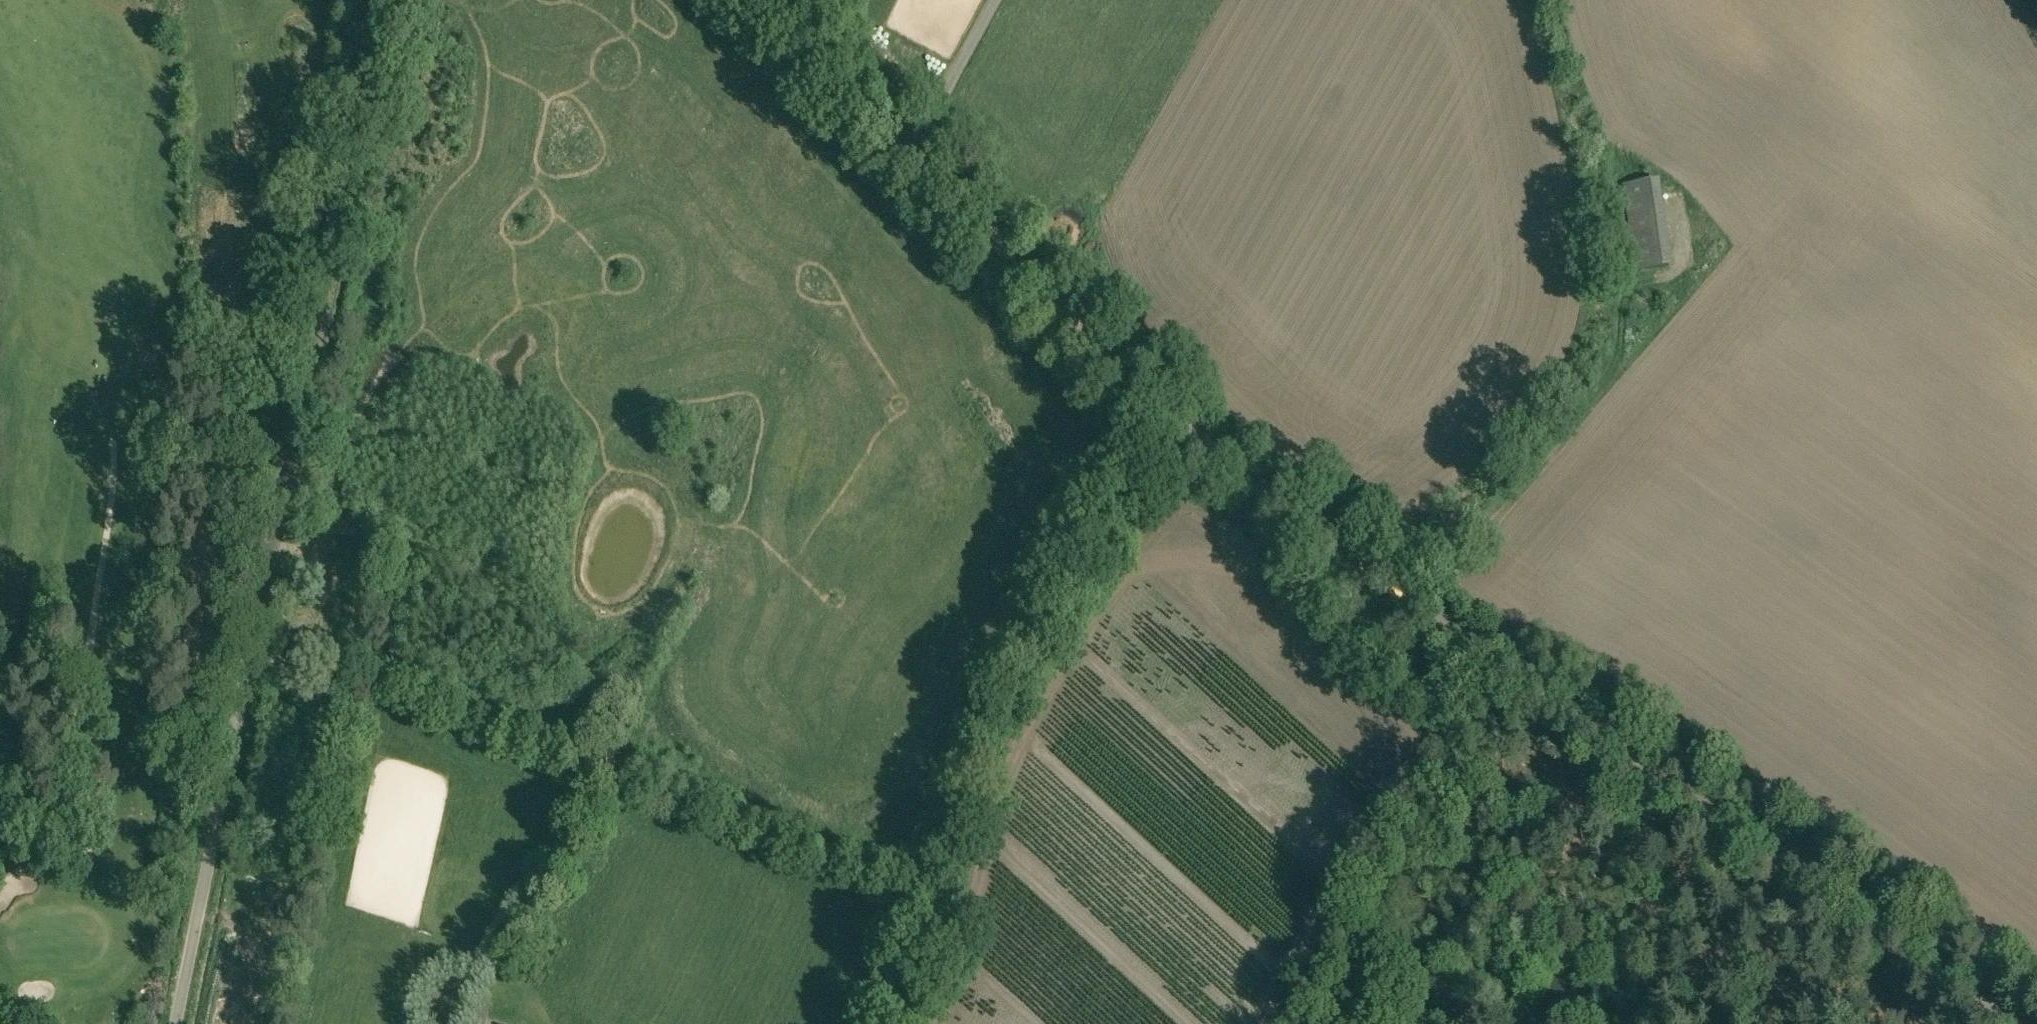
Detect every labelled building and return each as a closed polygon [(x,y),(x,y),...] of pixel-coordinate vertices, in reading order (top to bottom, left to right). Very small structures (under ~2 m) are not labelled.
[(1666,251),(1655,176),(1622,181),(1633,256),(1666,251)]
